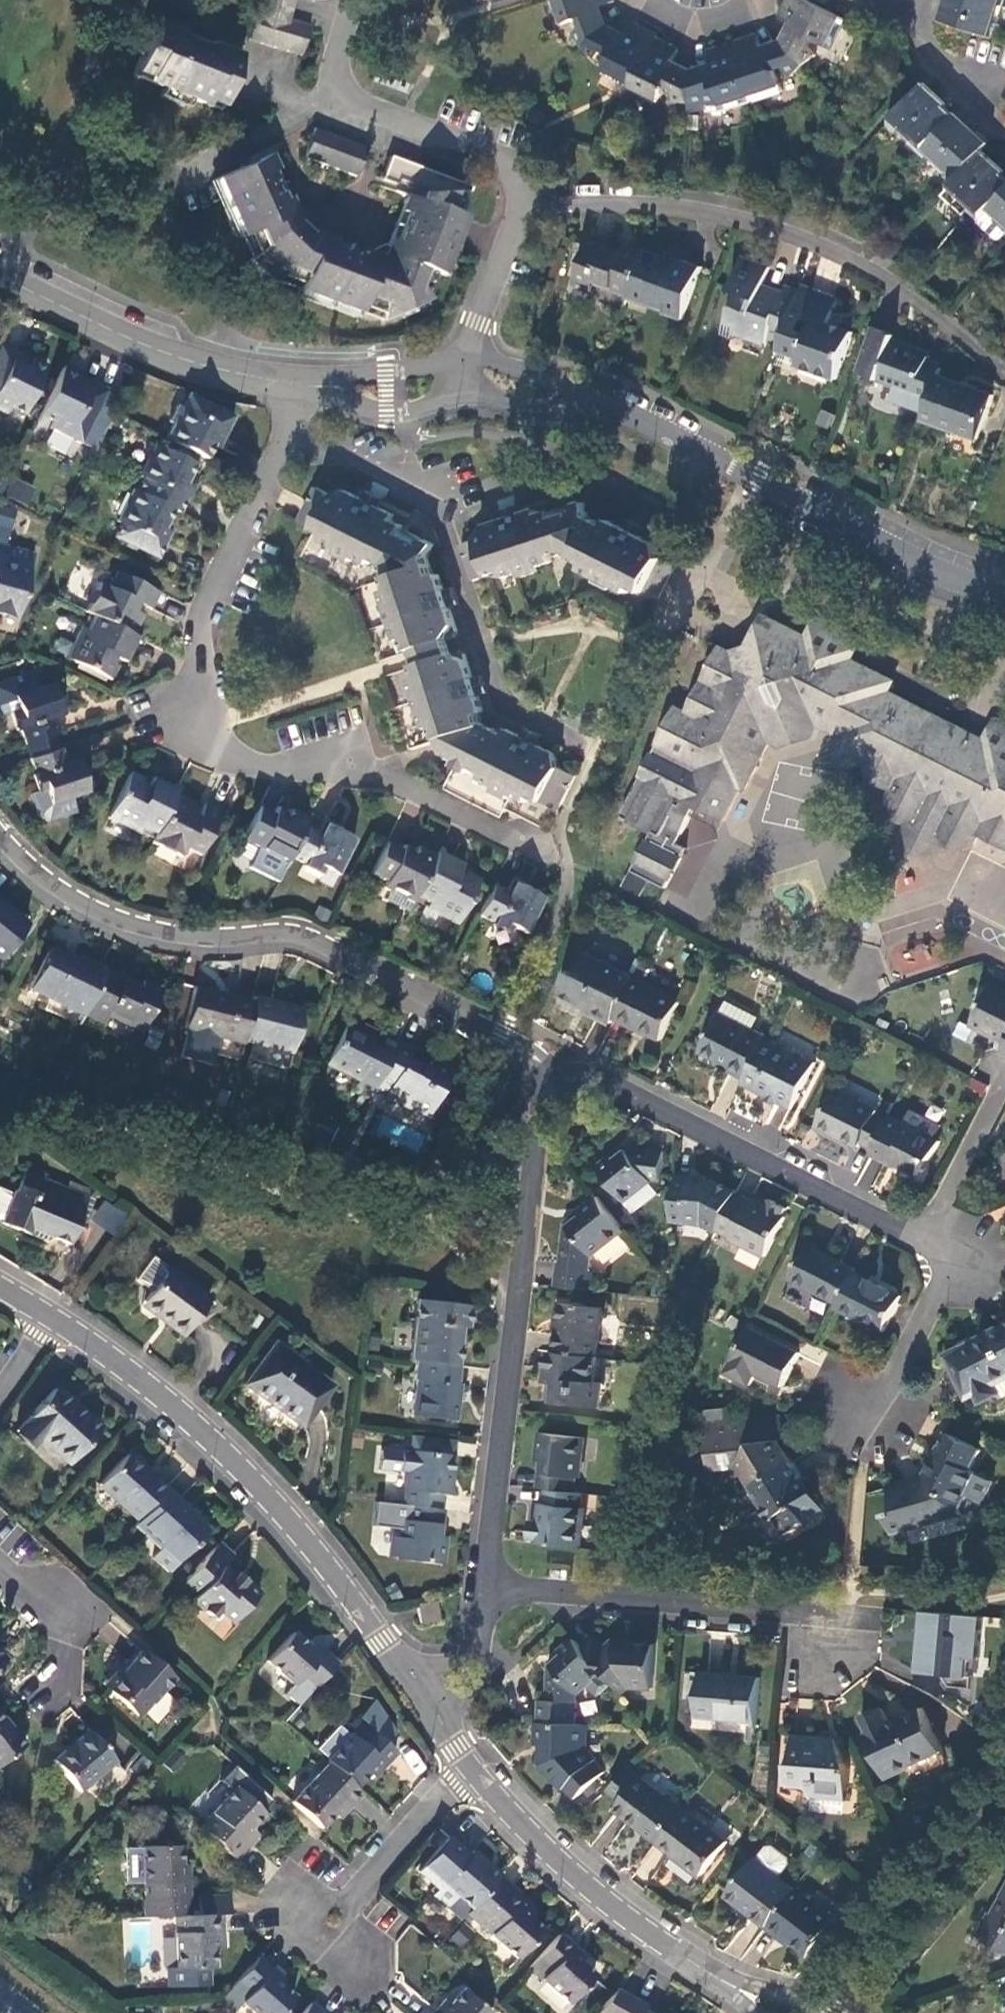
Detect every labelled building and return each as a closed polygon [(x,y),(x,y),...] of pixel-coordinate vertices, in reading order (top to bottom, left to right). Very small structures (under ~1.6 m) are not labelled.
[(258,10),(255,9),(247,38),(298,55),(306,26),(285,19),(292,0),(261,0),(258,10)] [(558,26),(577,20),(579,28),(572,34),(582,46),(605,26),(598,18),(592,7),(613,0),(550,0),(558,26)] [(803,0),(787,0),(778,17),(795,24),(791,34),(781,43),(802,65),(813,55),(806,48),(811,39),(829,47),(843,20),(803,0)] [(950,3),(948,3),(943,19),(999,38),(1003,24),(996,22),(1001,6),(1004,7),(1004,0),(951,0),(950,3)] [(182,32),(153,20),(131,77),(160,88),(157,97),(186,109),(191,98),(218,111),(241,54),(212,42),(210,49),(180,37),(182,32)] [(653,37),(654,35),(633,24),(623,43),(614,38),(605,26),(582,46),(593,59),(602,52),(610,56),(601,74),(628,87),(653,37)] [(754,35),(732,42),(750,100),(779,89),(774,72),(782,69),(790,76),(802,65),(781,43),(774,48),(763,54),(761,48),(754,35)] [(676,48),(653,37),(628,87),(626,92),(655,106),(664,89),(672,92),(672,102),(686,103),(688,73),(679,72),(667,68),(676,48)] [(750,100),(732,42),(707,51),(711,64),(713,72),(706,73),(688,73),(686,103),(703,105),(705,93),(713,91),(720,110),(750,100)] [(905,149),(914,158),(939,131),(930,122),(943,108),(934,99),(937,95),(924,83),(883,127),(892,135),(901,125),(904,128),(901,131),(912,141),(905,149)] [(939,131),(914,158),(925,167),(932,160),(942,170),(944,167),(947,171),(938,180),(946,188),(981,151),(989,143),(975,131),(972,135),(963,126),(949,141),(939,131)] [(312,130),(302,155),(353,176),(364,151),(312,130)] [(946,188),(939,196),(948,203),(958,193),(961,196),(958,199),(970,211),(965,216),(973,225),(980,218),(1003,193),(993,184),(1000,175),(992,167),(994,163),(981,151),(946,188)] [(468,189),(389,159),(380,182),(379,185),(404,196),(384,247),(380,247),(375,249),(367,251),(314,233),(311,231),(305,237),(297,229),(290,222),(297,216),(292,212),(269,159),(267,154),(212,179),(237,237),(241,235),(251,257),(248,260),(271,281),(276,277),(298,285),(296,290),(356,313),(358,308),(380,316),(380,321),(427,297),(427,296),(422,294),(430,274),(436,276),(468,189)] [(980,218),(988,225),(997,216),(999,218),(997,220),(1004,227),(1004,191),(1003,193),(980,218)] [(589,241),(572,287),(589,294),(592,285),(625,298),(627,292),(641,253),(625,247),(623,252),(589,241)] [(641,253),(627,292),(664,308),(662,314),(678,320),(698,269),(674,260),(672,265),(659,260),(659,258),(641,252),(641,253)] [(768,271),(740,261),(729,292),(735,294),(719,336),(729,339),(731,334),(763,346),(765,341),(778,347),(797,295),(783,289),(781,295),(762,288),(768,271)] [(836,302),(800,288),(797,295),(778,347),(776,352),(799,361),(796,369),(834,383),(852,336),(827,327),(836,302)] [(894,337),(871,328),(855,374),(898,390),(894,403),(924,413),(937,379),(939,371),(926,366),(929,359),(908,352),(907,356),(899,353),(901,349),(892,346),(894,337)] [(1,346),(0,347),(0,410),(6,413),(8,409),(23,416),(47,366),(34,360),(34,361),(1,346)] [(81,374),(64,366),(40,415),(54,421),(50,429),(81,443),(106,389),(80,376),(81,374)] [(991,399),(937,379),(924,413),(921,422),(975,442),(991,399)] [(172,422),(164,437),(204,457),(219,426),(226,430),(232,417),(189,396),(183,408),(175,404),(167,420),(172,422)] [(143,478),(136,492),(171,510),(180,514),(192,489),(183,485),(194,464),(152,444),(137,476),(143,478)] [(6,496),(33,505),(39,487),(11,478),(6,496)] [(409,639),(413,651),(448,639),(451,638),(457,625),(450,606),(458,604),(455,596),(452,588),(445,590),(440,574),(434,576),(426,557),(432,543),(422,539),(420,542),(400,533),(403,527),(393,521),(395,515),(381,508),(385,500),(376,496),(369,492),(366,500),(338,486),(333,496),(316,488),(300,519),(299,521),(316,530),(327,535),(324,543),(338,550),(337,554),(352,561),(354,558),(370,565),(373,559),(383,564),(392,589),(385,591),(391,607),(387,608),(392,625),(396,624),(402,640),(409,639)] [(129,489),(115,517),(121,521),(113,536),(156,557),(168,534),(161,530),(171,510),(136,492),(129,489)] [(478,540),(463,545),(474,581),(502,573),(505,579),(522,574),(524,579),(540,575),(538,567),(554,563),(553,557),(563,554),(585,565),(583,571),(600,578),(597,583),(614,590),(616,587),(630,594),(634,589),(658,600),(675,566),(661,559),(657,544),(642,536),(645,529),(637,525),(628,521),(625,527),(611,520),(608,526),(589,516),(585,504),(576,507),(578,512),(554,519),(551,511),(539,516),(536,510),(522,515),(519,506),(510,509),(501,512),(504,520),(484,527),(478,540)] [(0,543),(0,615),(6,616),(5,618),(15,621),(35,553),(0,543)] [(94,605),(88,602),(84,611),(93,615),(133,635),(143,616),(135,612),(139,603),(151,609),(159,593),(116,572),(109,586),(99,581),(94,591),(99,593),(94,605)] [(140,643),(142,639),(133,635),(93,615),(87,628),(81,625),(65,657),(112,680),(118,667),(113,665),(117,657),(126,662),(136,641),(140,643)] [(728,652),(720,649),(688,715),(678,710),(624,820),(654,834),(634,874),(670,891),(690,851),(681,847),(699,810),(723,822),(739,791),(743,792),(767,743),(784,751),(813,741),(821,727),(837,735),(833,744),(837,762),(852,770),(865,765),(871,780),(891,791),(887,800),(891,816),(904,824),(914,854),(945,845),(956,850),(975,845),(979,837),(1004,850),(1004,726),(997,721),(983,746),(962,736),(964,731),(889,693),(895,682),(852,659),(862,639),(818,617),(808,638),(765,617),(754,640),(750,648),(728,652)] [(448,639),(413,651),(415,658),(418,666),(453,654),(451,647),(448,639)] [(453,654),(418,666),(422,678),(416,680),(421,696),(417,697),(422,714),(426,713),(430,729),(438,726),(446,754),(458,760),(456,765),(469,772),(472,767),(485,773),(483,779),(497,786),(495,791),(511,799),(513,795),(529,802),(531,797),(559,810),(576,776),(559,767),(554,751),(539,743),(540,741),(532,737),(523,733),(523,735),(506,728),(503,733),(490,727),(485,729),(480,713),(487,711),(481,694),(487,692),(485,684),(482,676),(475,678),(468,660),(457,653),(453,654)] [(0,682),(0,716),(0,717),(11,714),(16,731),(20,729),(24,743),(56,733),(51,718),(66,713),(62,702),(57,704),(50,684),(34,689),(29,673),(0,682)] [(27,751),(29,758),(61,748),(59,741),(56,733),(24,743),(27,751)] [(61,748),(29,758),(34,774),(31,775),(36,790),(28,793),(35,816),(47,822),(69,815),(73,808),(70,798),(87,793),(80,773),(84,771),(79,759),(66,763),(61,748)] [(130,772),(108,819),(139,833),(142,828),(154,833),(174,794),(177,787),(173,785),(172,787),(153,777),(149,787),(142,783),(144,779),(130,772)] [(150,842),(160,847),(161,843),(173,849),(171,854),(180,858),(185,848),(201,855),(222,812),(205,805),(200,816),(191,812),(194,805),(174,794),(154,833),(150,842)] [(249,866),(277,880),(291,854),(305,826),(309,819),(292,810),(289,814),(277,808),(273,816),(259,808),(243,839),(259,847),(249,866)] [(304,865),(320,874),(323,868),(336,875),(354,840),(343,835),(345,832),(341,830),(340,833),(336,831),(339,824),(328,818),(320,834),(305,826),(291,854),(306,862),(304,865)] [(404,899),(410,902),(413,897),(435,855),(418,846),(415,852),(403,845),(400,850),(386,843),(371,874),(384,881),(381,888),(389,892),(391,888),(405,896),(404,899)] [(428,904),(425,909),(456,924),(479,880),(465,873),(463,877),(457,874),(462,864),(437,851),(435,855),(413,897),(428,904)] [(492,884),(476,915),(510,932),(511,928),(524,934),(542,898),(534,894),(536,891),(532,889),(530,892),(524,888),(527,883),(517,878),(509,893),(492,884)] [(0,905),(0,955),(24,924),(0,905)] [(49,949),(29,989),(65,1006),(67,1003),(85,1012),(104,972),(83,962),(82,965),(49,949)] [(572,970),(562,992),(588,1005),(586,1009),(612,1023),(616,1016),(634,979),(636,977),(589,953),(579,974),(572,970)] [(139,989),(104,972),(85,1012),(83,1015),(99,1023),(103,1013),(139,1031),(158,992),(141,984),(139,989)] [(679,1002),(634,979),(616,1016),(661,1039),(679,1002)] [(992,983),(973,1024),(992,1033),(994,1031),(1004,1036),(1004,990),(992,983)] [(253,1002),(196,987),(186,1027),(190,1029),(183,1056),(210,1063),(217,1036),(243,1042),(243,1039),(253,1002)] [(300,1010),(254,998),(253,1002),(243,1039),(289,1051),(300,1010)] [(754,1013),(728,1000),(702,1051),(727,1063),(726,1067),(747,1077),(767,1037),(747,1027),(754,1013)] [(342,1025),(323,1062),(358,1080),(353,1089),(367,1097),(372,1088),(394,1045),(372,1034),(369,1038),(342,1025)] [(747,1077),(744,1082),(770,1095),(768,1099),(778,1104),(780,1100),(794,1107),(817,1062),(767,1037),(747,1077)] [(394,1045),(372,1088),(425,1115),(448,1070),(431,1061),(428,1068),(407,1058),(410,1051),(395,1043),(394,1045)] [(838,1090),(820,1127),(861,1147),(864,1142),(874,1147),(887,1121),(877,1116),(879,1110),(838,1090)] [(874,1147),(871,1154),(892,1165),(893,1162),(919,1174),(927,1157),(932,1160),(940,1142),(936,1140),(941,1128),(912,1114),(906,1125),(890,1116),(887,1121),(874,1147)] [(597,1166),(633,1212),(661,1191),(654,1181),(661,1182),(664,1151),(625,1147),(627,1150),(615,1160),(612,1156),(597,1166)] [(0,1219),(0,1222),(47,1242),(49,1237),(67,1245),(87,1198),(23,1172),(15,1192),(12,1190),(0,1219)] [(691,1179),(676,1177),(671,1220),(700,1223),(717,1232),(717,1230),(735,1197),(737,1193),(712,1181),(704,1180),(703,1183),(691,1182),(691,1179)] [(557,1263),(554,1285),(597,1290),(599,1274),(590,1272),(593,1256),(624,1232),(597,1197),(579,1212),(581,1216),(567,1228),(562,1263),(557,1263)] [(735,1197),(717,1230),(731,1236),(730,1239),(766,1256),(785,1218),(783,1217),(787,1210),(770,1201),(767,1208),(750,1199),(748,1202),(735,1197)] [(116,1235),(128,1214),(103,1200),(91,1221),(116,1235)] [(809,1246),(792,1279),(840,1304),(856,1272),(857,1270),(809,1246)] [(168,1269),(144,1302),(167,1319),(164,1323),(181,1335),(208,1298),(168,1269)] [(840,1304),(838,1308),(885,1332),(903,1297),(856,1272),(840,1304)] [(466,1328),(468,1306),(415,1300),(408,1360),(416,1361),(456,1365),(461,1328),(466,1328)] [(560,1304),(554,1351),(596,1356),(602,1309),(560,1304)] [(992,1333),(1004,1359),(1004,1326),(992,1333)] [(751,1329),(728,1372),(752,1385),(758,1373),(783,1386),(800,1354),(751,1329)] [(948,1355),(968,1399),(977,1394),(982,1403),(1000,1393),(996,1384),(1004,1380),(1004,1359),(992,1333),(948,1355)] [(274,1345),(244,1383),(300,1426),(330,1387),(274,1345)] [(554,1351),(550,1351),(547,1382),(551,1382),(549,1399),(556,1400),(555,1403),(599,1408),(601,1384),(594,1383),(597,1357),(596,1356),(554,1351)] [(454,1384),(456,1365),(416,1361),(413,1380),(416,1380),(413,1415),(455,1420),(458,1384),(454,1384)] [(55,1390),(17,1432),(32,1445),(39,1438),(67,1463),(98,1429),(55,1390)] [(777,1418),(705,1426),(706,1442),(708,1466),(740,1463),(752,1485),(792,1462),(779,1440),(777,1418)] [(980,1449),(946,1432),(925,1474),(958,1511),(975,1474),(969,1471),(980,1449)] [(583,1439),(540,1434),(538,1462),(546,1462),(544,1474),(540,1474),(539,1489),(545,1490),(573,1493),(575,1478),(579,1478),(583,1439)] [(456,1441),(411,1436),(409,1454),(400,1453),(398,1472),(406,1473),(402,1505),(405,1506),(439,1509),(441,1495),(449,1496),(456,1441)] [(126,1455),(99,1485),(138,1520),(165,1490),(126,1455)] [(812,1496),(792,1462),(752,1485),(750,1487),(769,1519),(774,1517),(785,1534),(805,1523),(807,1525),(819,1519),(822,1515),(824,1503),(818,1495),(816,1494),(812,1496)] [(923,1472),(886,1484),(894,1512),(886,1515),(892,1534),(962,1515),(958,1511),(925,1474),(923,1472)] [(138,1520),(134,1525),(149,1539),(152,1536),(177,1559),(203,1531),(182,1512),(185,1509),(165,1490),(138,1520)] [(573,1493),(545,1490),(544,1504),(540,1503),(538,1521),(529,1520),(527,1539),(535,1539),(535,1543),(580,1548),(584,1510),(580,1510),(582,1494),(573,1493)] [(404,1519),(400,1519),(398,1537),(389,1536),(386,1556),(396,1557),(395,1560),(440,1565),(444,1537),(435,1536),(436,1525),(439,1526),(441,1510),(439,1509),(405,1506),(404,1519)] [(216,1544),(183,1581),(197,1594),(191,1601),(210,1619),(217,1610),(231,1622),(255,1595),(233,1575),(230,1578),(221,1569),(231,1558),(216,1544)] [(433,1604),(418,1605),(419,1622),(435,1621),(433,1604)] [(971,1705),(973,1677),(968,1676),(970,1658),(979,1659),(983,1616),(924,1611),(919,1670),(922,1670),(922,1673),(943,1675),(951,1687),(960,1688),(959,1699),(968,1705),(971,1705)] [(292,1632),(267,1661),(293,1683),(301,1674),(314,1686),(336,1661),(311,1640),(307,1645),(292,1632)] [(594,1639),(582,1650),(603,1673),(621,1693),(630,1686),(651,1686),(653,1643),(633,1643),(632,1645),(618,1645),(614,1641),(603,1649),(594,1639)] [(540,1701),(539,1723),(576,1725),(579,1693),(603,1673),(582,1650),(572,1640),(559,1651),(562,1655),(550,1666),(549,1701),(540,1701)] [(140,1650),(106,1688),(137,1716),(171,1678),(140,1650)] [(760,1677),(702,1672),(698,1710),(719,1712),(719,1718),(757,1722),(760,1677)] [(328,1758),(325,1761),(326,1762),(352,1786),(365,1772),(369,1776),(392,1751),(382,1742),(391,1732),(371,1701),(355,1718),(360,1722),(348,1736),(337,1726),(317,1748),(328,1758)] [(883,1707),(863,1717),(870,1732),(866,1733),(887,1779),(906,1770),(905,1768),(941,1752),(921,1708),(890,1723),(883,1707)] [(23,1744),(0,1716),(0,1764),(23,1744)] [(539,1723),(538,1746),(547,1746),(546,1761),(543,1766),(565,1789),(566,1787),(577,1799),(605,1773),(596,1763),(597,1758),(587,1746),(588,1725),(576,1725),(539,1723)] [(88,1732),(53,1761),(77,1791),(89,1782),(100,1795),(123,1776),(88,1732)] [(836,1739),(794,1736),(792,1764),(788,1764),(786,1784),(806,1786),(813,1798),(846,1801),(849,1769),(836,1739)] [(393,1755),(402,1780),(425,1772),(416,1747),(393,1755)] [(162,1764),(176,1773),(186,1757),(172,1748),(162,1764)] [(326,1762),(290,1802),(318,1827),(330,1814),(335,1818),(358,1792),(352,1786),(326,1762)] [(630,1769),(608,1789),(622,1801),(616,1808),(660,1842),(684,1811),(630,1769)] [(234,1789),(199,1828),(234,1861),(246,1848),(243,1845),(253,1834),(248,1830),(262,1815),(234,1789)] [(660,1842),(702,1875),(727,1842),(685,1809),(684,1811),(660,1842)] [(447,1839),(423,1866),(470,1908),(495,1880),(480,1867),(484,1861),(473,1851),(467,1857),(447,1839)] [(754,1859),(729,1891),(755,1911),(753,1914),(767,1925),(795,1890),(779,1877),(790,1863),(790,1856),(776,1846),(767,1846),(758,1859),(754,1859)] [(179,1847),(126,1849),(127,1885),(142,1884),(143,1917),(173,1916),(187,1915),(186,1866),(179,1866),(179,1847)] [(470,1908),(466,1913),(517,1959),(542,1931),(527,1917),(531,1913),(518,1901),(521,1899),(497,1877),(495,1880),(470,1908)] [(795,1890),(767,1925),(780,1936),(783,1932),(808,1952),(833,1920),(795,1890)] [(983,1936),(1004,1948),(1004,1895),(983,1936)] [(227,1897),(198,1897),(199,1915),(221,1914),(227,1914),(227,1897)] [(187,1915),(173,1916),(175,1967),(165,1967),(166,1987),(206,1986),(206,1969),(212,1968),(212,1949),(217,1949),(216,1932),(222,1932),(221,1914),(199,1915),(187,1915)] [(557,1934),(528,1968),(568,2003),(593,1975),(578,1962),(582,1957),(557,1934)] [(226,1991),(251,2012),(278,2012),(292,1997),(278,1985),(282,1979),(256,1956),(226,1991)] [(595,2012),(644,2012),(642,2012),(645,2006),(615,1989),(595,2012)] [(432,2012),(485,2012),(460,1991),(448,2005),(443,2001),(432,2012)] [(301,2012),(322,2012),(310,2002),(301,2012)]
